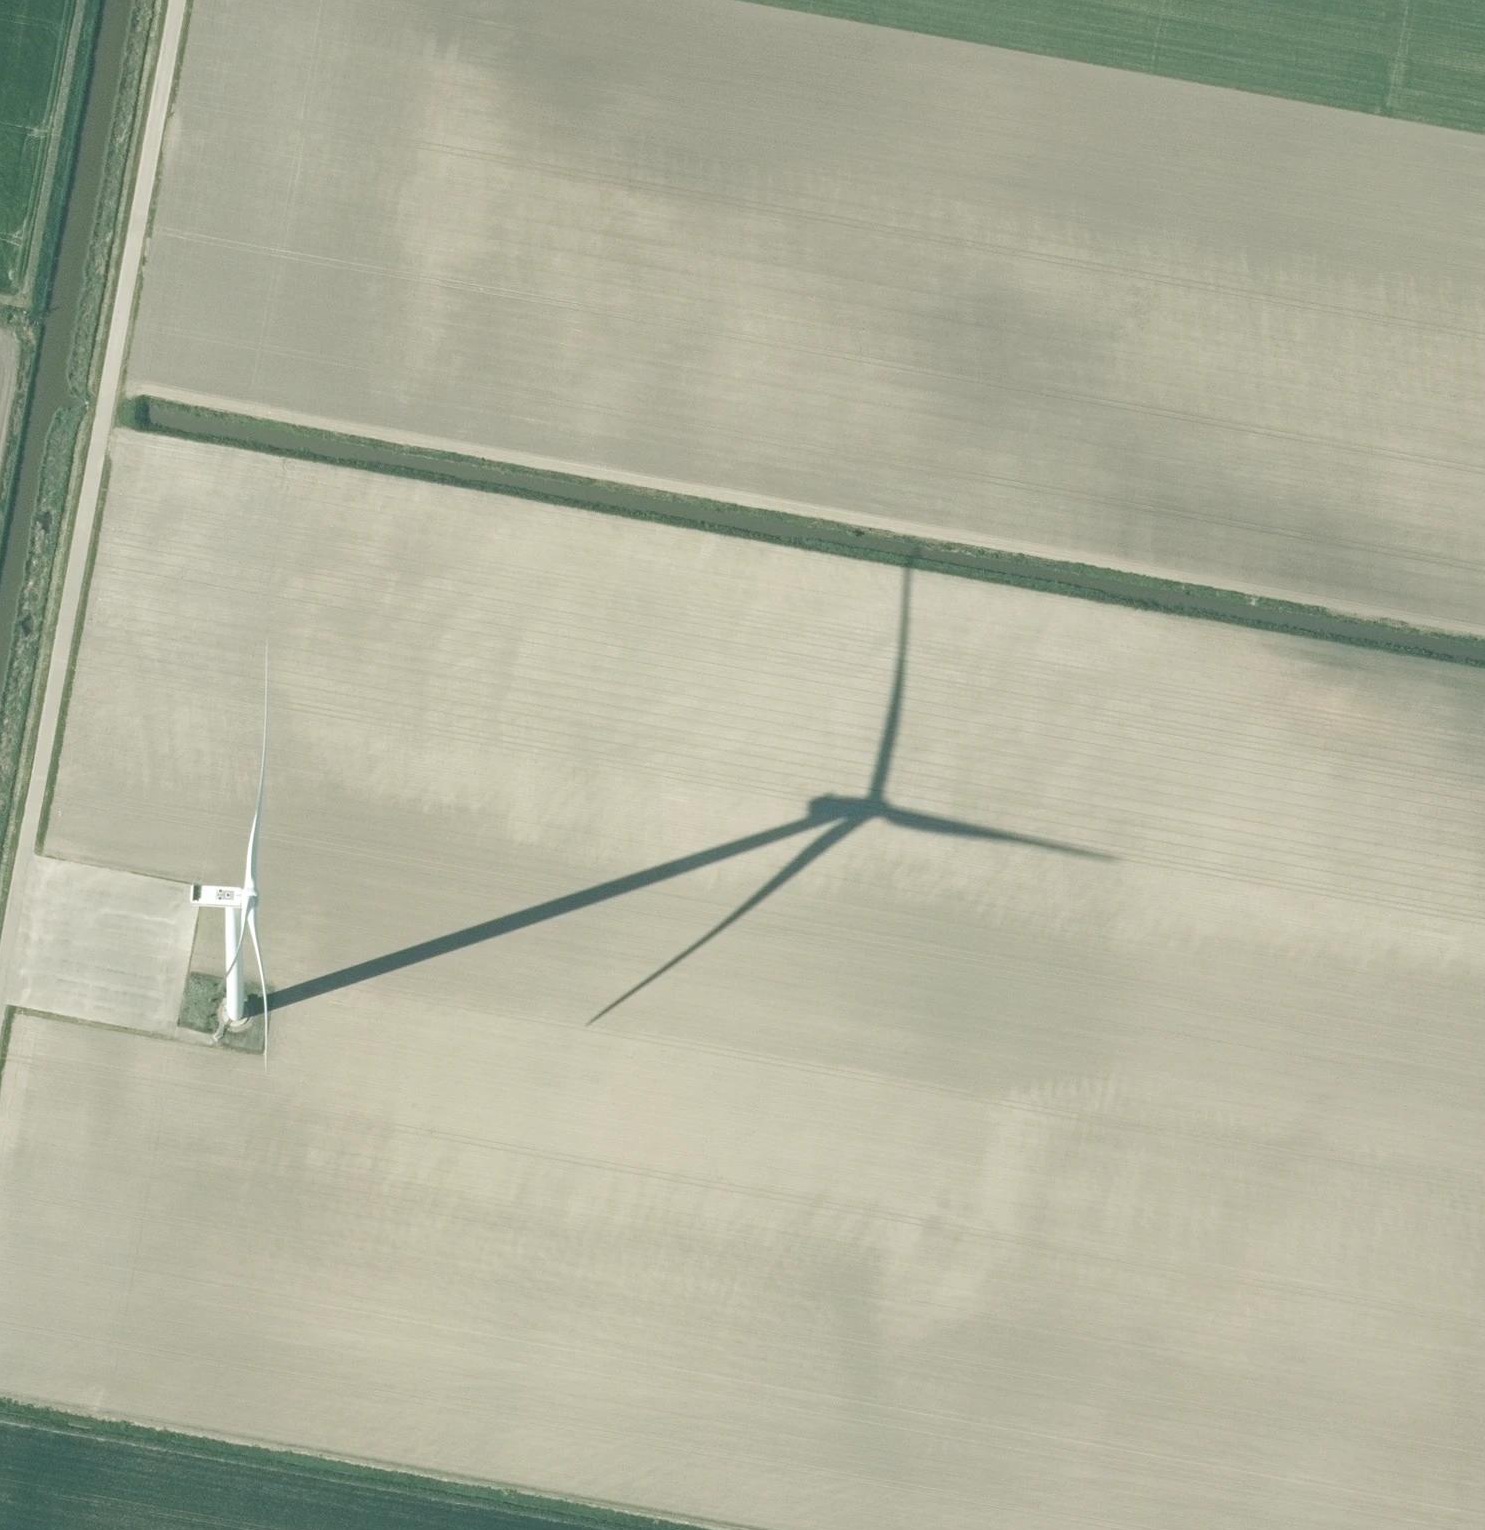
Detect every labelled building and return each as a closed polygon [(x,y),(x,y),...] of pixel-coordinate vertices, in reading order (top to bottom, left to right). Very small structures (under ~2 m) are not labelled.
[(222,1012),(222,1013),(222,1014),(222,1015),(223,1017),(223,1018),(223,1019),(224,1020),(224,1021),(225,1022),(226,1023),(227,1023),(228,1024),(229,1025),(230,1025),(231,1026),(232,1026),(233,1026),(234,1027),(235,1027),(236,1027),(237,1027),(239,1026),(240,1026),(241,1026),(242,1025),(243,1025),(244,1024),(245,1023),(245,1022),(246,1021),(247,1020),(247,1019),(248,1018),(248,1017),(248,1016),(249,1015),(249,1014),(249,1013),(249,1012),(248,1010),(248,1009),(248,1008),(247,1007),(247,1006),(246,1005),(245,1004),(244,1004),(243,1003),(242,1002),(241,1002),(240,1001),(239,1001),(238,1001),(237,1000),(236,1000),(235,1000),(234,1000),(232,1001),(231,1001),(230,1001),(229,1002),(228,1002),(227,1003),(226,1004),(226,1005),(225,1006),(224,1007),(224,1008),(223,1009),(223,1010),(223,1011),(222,1012)]
